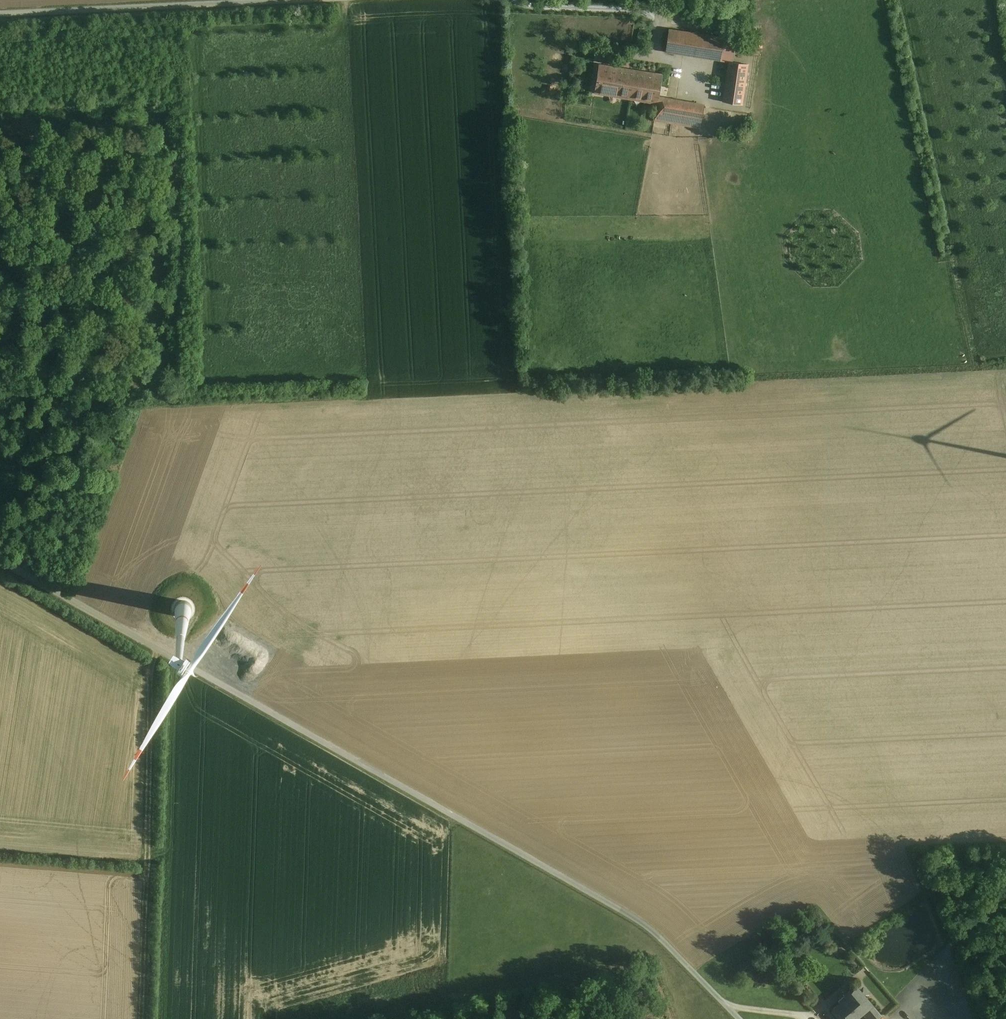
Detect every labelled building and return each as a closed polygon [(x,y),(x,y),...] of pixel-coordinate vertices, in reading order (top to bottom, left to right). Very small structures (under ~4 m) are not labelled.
[(724,38),(669,30),(664,52),(720,60),(724,38)] [(747,66),(729,63),(723,101),(741,104),(747,66)] [(657,103),(658,97),(662,76),(600,66),(596,93),(657,103)] [(658,97),(657,103),(654,119),(700,127),(703,105),(658,97)] [(862,1013),(872,1004),(856,986),(845,994),(847,996),(832,1009),(841,1018),(854,1018),(862,1013)] [(872,1004),(862,1013),(867,1018),(884,1018),(872,1004)]
